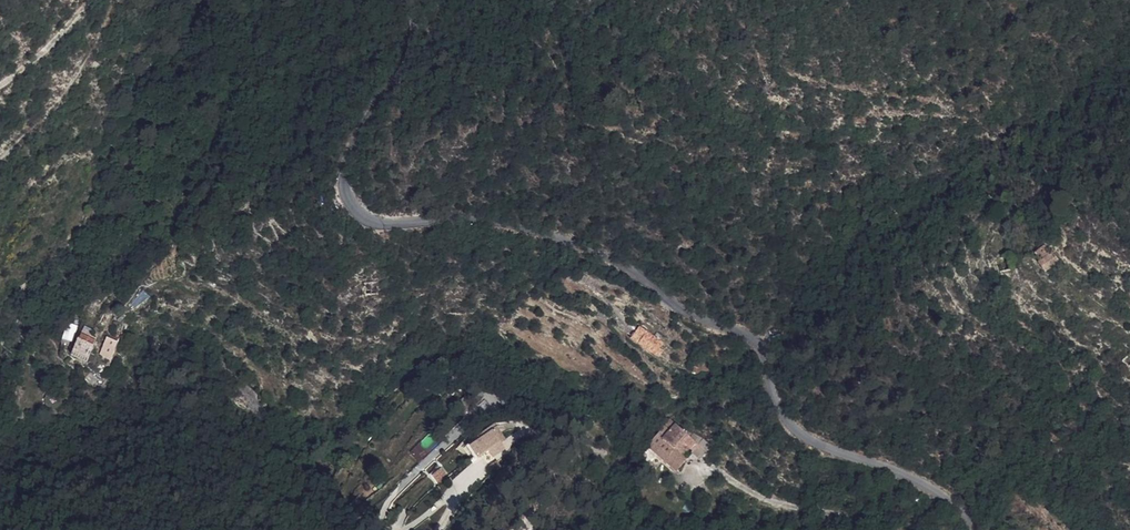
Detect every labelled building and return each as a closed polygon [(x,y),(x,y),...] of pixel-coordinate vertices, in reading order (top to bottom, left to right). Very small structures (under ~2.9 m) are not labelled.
[(1058,260),(1051,250),(1048,252),(1043,245),(1033,251),(1038,259),(1036,260),(1043,270),(1048,267),(1058,260)] [(987,255),(990,264),(1007,258),(1004,249),(987,255)] [(1010,267),(1007,258),(990,264),(992,272),(1010,267)] [(377,293),(376,282),(364,283),(365,295),(377,293)] [(665,349),(669,344),(646,327),(639,337),(666,358),(670,352),(665,349)] [(73,346),(89,352),(92,343),(76,337),(73,346)] [(105,342),(102,355),(111,358),(115,344),(105,342)] [(87,360),(89,352),(73,346),(71,355),(87,360)] [(677,470),(688,458),(684,454),(690,447),(693,450),(693,451),(701,458),(706,452),(709,448),(710,444),(703,437),(687,429),(685,431),(671,419),(651,442),(651,447),(677,470)] [(490,431),(467,448),(474,458),(487,449),(491,454),(502,446),(490,431)] [(649,450),(645,454),(652,460),(656,456),(649,450)] [(651,476),(659,467),(652,460),(644,469),(651,476)]
